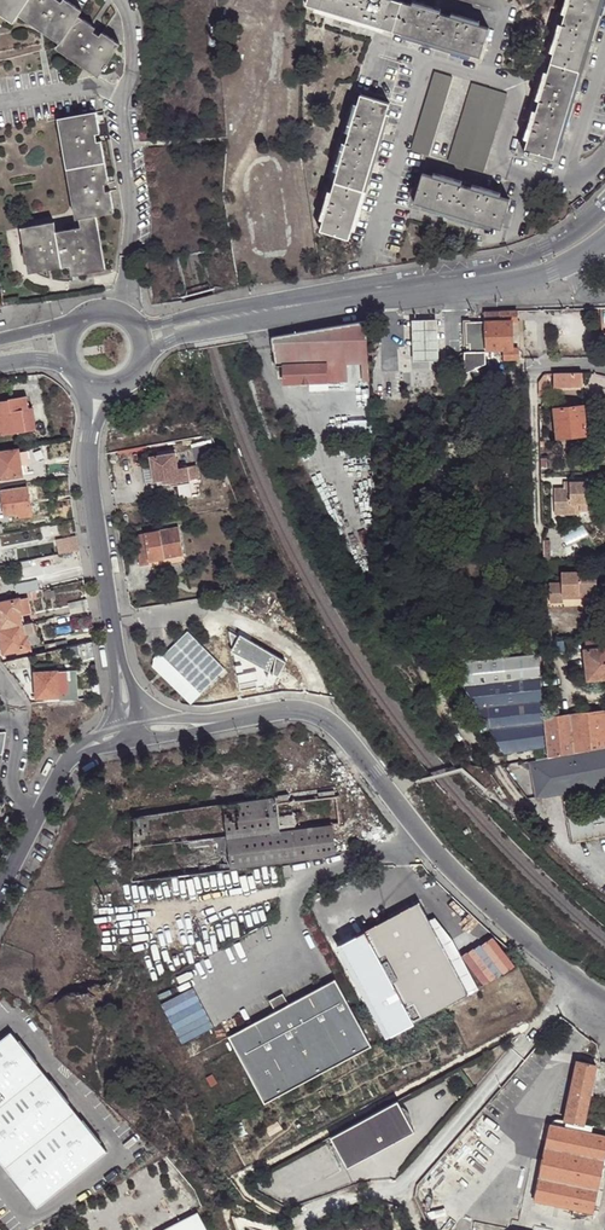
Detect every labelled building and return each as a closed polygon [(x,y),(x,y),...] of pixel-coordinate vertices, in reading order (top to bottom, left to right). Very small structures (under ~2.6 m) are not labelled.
[(26,0),(0,0),(0,6),(15,16),(20,9),(26,0)] [(77,14),(81,8),(68,0),(61,0),(26,0),(20,9),(61,36),(77,14)] [(401,2),(395,0),(307,0),(305,5),(392,31),(401,2)] [(579,72),(600,0),(565,0),(563,6),(566,7),(564,15),(561,25),(558,33),(555,32),(551,45),(555,46),(552,54),(550,63),(579,72)] [(411,5),(401,2),(392,31),(479,57),(488,28),(477,25),(470,22),(471,19),(457,15),(457,18),(449,16),(439,13),(431,11),(432,7),(419,3),(418,7),(411,5)] [(95,27),(77,14),(61,36),(58,42),(99,71),(102,66),(104,68),(107,64),(105,63),(118,42),(101,31),(99,35),(92,30),(95,27)] [(553,158),(579,72),(550,63),(547,73),(545,80),(541,79),(537,93),(541,94),(538,101),(535,112),(533,119),(530,118),(526,132),(529,132),(527,140),(524,149),(525,149),(530,151),(553,158)] [(434,72),(411,151),(428,156),(452,77),(434,72)] [(472,83),(448,162),(483,173),(507,94),(472,83)] [(347,143),(377,152),(392,104),(362,95),(359,105),(357,112),(353,111),(349,125),(352,126),(350,134),(347,143)] [(60,108),(69,159),(104,152),(100,132),(95,132),(94,126),(98,125),(94,102),(60,108)] [(350,239),(377,152),(347,143),(344,152),(342,160),(339,159),(335,173),(338,174),(336,181),(332,191),(330,198),(327,198),(323,211),(326,212),(324,220),(321,230),(350,239)] [(69,159),(78,208),(90,206),(112,202),(108,182),(104,182),(103,174),(107,174),(104,152),(69,159)] [(440,178),(433,176),(423,173),(414,202),(501,228),(510,199),(499,196),(492,193),(493,190),(480,186),(479,189),(471,187),(461,185),(453,182),(454,179),(441,175),(440,178)] [(90,206),(78,208),(79,219),(54,223),(52,214),(22,219),(30,264),(67,257),(70,267),(100,261),(90,206)] [(516,320),(516,309),(484,311),(485,321),(485,349),(503,348),(517,348),(518,347),(520,346),(520,336),(524,336),(524,330),(519,330),(519,320),(516,320)] [(413,341),(413,361),(438,359),(437,341),(436,320),(412,320),(413,341)] [(365,321),(272,337),(275,365),(279,365),(283,365),(284,371),(284,382),(309,381),(326,380),(368,380),(367,360),(365,321)] [(485,349),(485,321),(463,322),(464,345),(469,345),(470,352),(464,352),(465,373),(486,363),(486,359),(485,349)] [(503,359),(518,358),(517,348),(503,348),(503,359)] [(583,386),(583,372),(554,373),(554,386),(563,386),(583,386)] [(28,426),(24,403),(29,402),(27,390),(8,394),(9,396),(0,397),(0,428),(1,431),(28,426)] [(24,403),(28,426),(37,424),(33,402),(29,402),(24,403)] [(582,405),(554,409),(557,437),(586,434),(582,405)] [(216,448),(211,434),(193,437),(195,448),(204,447),(205,452),(216,448)] [(20,452),(19,449),(0,453),(0,480),(23,476),(22,465),(20,452)] [(176,452),(150,457),(154,481),(162,479),(168,478),(169,483),(199,477),(197,464),(178,467),(176,452)] [(589,482),(570,482),(570,488),(565,489),(555,488),(555,514),(581,514),(580,510),(580,504),(589,503),(589,482)] [(31,506),(30,499),(28,486),(3,491),(6,513),(20,510),(20,509),(31,506)] [(33,513),(31,506),(20,509),(20,510),(21,515),(33,513)] [(150,563),(150,561),(183,555),(178,527),(136,534),(141,564),(150,563)] [(55,541),(58,553),(78,549),(76,537),(55,541)] [(563,595),(584,594),(596,593),(596,571),(561,573),(562,583),(549,583),(549,603),(563,602),(563,599),(563,595)] [(14,585),(16,594),(27,592),(36,590),(39,589),(36,580),(14,585)] [(22,626),(20,618),(23,618),(22,616),(21,608),(33,605),(31,597),(36,590),(27,592),(16,594),(1,597),(0,598),(0,631),(22,626)] [(67,604),(70,616),(87,612),(85,600),(67,604)] [(33,605),(21,608),(22,616),(34,614),(33,605)] [(5,654),(30,648),(29,638),(35,637),(32,623),(22,626),(0,631),(0,636),(5,654)] [(186,632),(161,657),(197,693),(222,668),(186,632)] [(46,652),(56,650),(55,644),(45,646),(46,652)] [(450,654),(451,664),(532,655),(531,644),(450,654)] [(584,649),(588,679),(604,677),(604,647),(584,649)] [(449,664),(504,753),(543,746),(539,690),(538,672),(536,654),(532,655),(451,664),(449,664)] [(35,673),(36,703),(59,702),(59,694),(56,670),(35,673)] [(56,670),(59,694),(59,702),(68,701),(67,694),(66,670),(56,670)] [(75,693),(75,700),(87,699),(86,692),(75,693)] [(604,747),(604,711),(571,714),(575,752),(604,747)] [(549,757),(575,752),(571,714),(545,717),(548,745),(549,757)] [(521,762),(524,766),(527,768),(531,769),(535,769),(538,768),(543,794),(561,791),(604,783),(604,747),(575,752),(549,757),(521,762)] [(135,818),(134,849),(133,882),(151,880),(253,865),(280,861),(333,853),(330,824),(340,824),(340,821),(337,800),(342,800),(341,795),(318,797),(288,800),(287,794),(245,801),(210,806),(196,809),(150,816),(135,818)] [(567,816),(572,844),(604,838),(604,809),(567,816)] [(290,864),(283,865),(285,877),(292,876),(290,864)] [(366,932),(415,1023),(447,1006),(470,994),(420,902),(366,932)] [(482,985),(516,963),(494,931),(461,953),(482,985)] [(415,1023),(366,932),(340,942),(388,1038),(415,1023)] [(229,1037),(265,1104),(372,1047),(336,979),(229,1037)] [(0,1039),(0,1159),(34,1202),(100,1149),(8,1033),(0,1039)] [(595,1064),(577,1061),(565,1119),(583,1123),(595,1064)] [(398,1101),(331,1137),(347,1167),(414,1131),(398,1101)] [(244,1125),(236,1128),(239,1137),(247,1134),(244,1125)] [(549,1125),(533,1198),(588,1210),(593,1211),(604,1154),(604,1137),(549,1125)] [(469,1133),(429,1177),(440,1187),(479,1143),(469,1133)] [(436,1187),(421,1193),(436,1227),(451,1220),(436,1187)] [(156,1229),(207,1229),(196,1209),(156,1229)]
